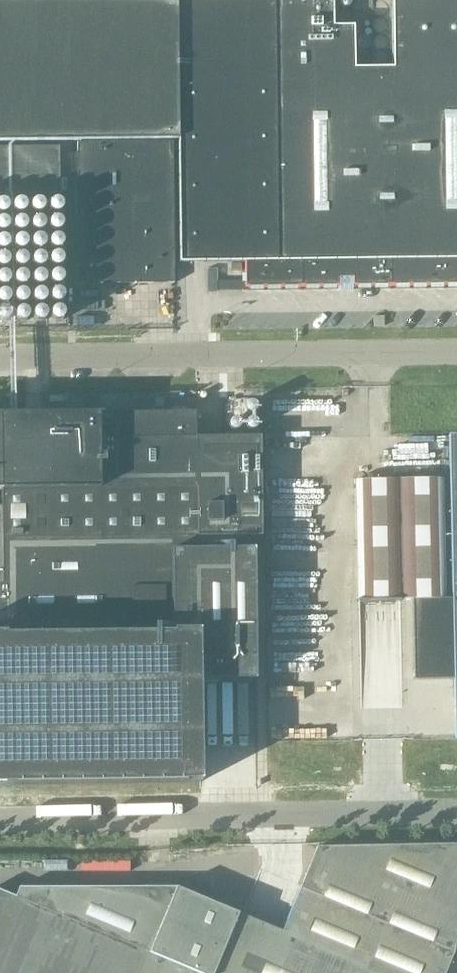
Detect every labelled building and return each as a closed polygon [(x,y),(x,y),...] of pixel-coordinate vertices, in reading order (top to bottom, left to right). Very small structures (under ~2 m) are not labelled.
[(180,142),(179,100),(178,0),(0,0),(0,143),(78,142),(174,142),(180,142)] [(179,100),(224,99),(223,0),(178,0),(179,100)] [(275,99),(274,0),(223,0),(224,99),(275,99)] [(275,99),(277,287),(301,287),(456,286),(456,0),(392,0),(393,69),(355,69),(354,0),(274,0),(275,99)] [(179,100),(180,142),(181,263),(246,262),(247,288),(277,287),(275,99),(224,99),(179,100)] [(174,142),(78,142),(80,283),(176,282),(174,142)] [(60,146),(0,146),(0,198),(60,198),(60,146)] [(12,204),(11,207),(11,210),(13,212),(15,214),(18,215),(20,214),(23,213),(25,210),(26,208),(25,205),(24,203),(22,201),(19,200),(16,200),(14,202),(12,204)] [(30,204),(30,207),(30,210),(32,212),(34,214),(37,215),(39,214),(42,212),(44,209),(44,207),(43,204),(41,202),(39,200),(36,200),(34,201),(31,202),(30,204)] [(49,204),(48,207),(49,210),(50,213),(53,214),(56,214),(58,214),(61,212),(62,210),(62,207),(62,204),(60,202),(57,200),(55,200),(52,201),(50,202),(49,204)] [(30,223),(30,226),(30,229),(32,231),(34,232),(37,233),(40,232),(42,230),(44,228),(44,225),(43,223),(42,221),(40,219),(37,218),(34,219),(32,221),(30,223)] [(48,223),(48,226),(49,229),(51,231),(53,232),(56,233),(58,232),(60,231),(62,228),(62,225),(62,223),(60,220),(58,219),(55,218),(52,219),(50,221),(48,223)] [(12,223),(11,226),(12,228),(13,231),(16,232),(19,233),(21,232),(24,231),(25,228),(26,226),(25,223),(23,220),(20,219),(18,219),(15,219),(13,221),(12,223)] [(12,241),(11,244),(12,247),(14,250),(16,251),(19,251),(22,251),(24,249),(25,246),(26,244),(25,241),(23,239),(21,237),(18,237),(15,238),(13,239),(12,241)] [(30,241),(30,244),(30,247),(31,249),(33,250),(36,251),(39,251),(42,249),(44,247),(44,245),(44,242),(42,239),(40,238),(38,237),(35,237),(32,239),(30,241)] [(49,241),(48,244),(48,247),(50,249),(53,251),(55,251),(58,251),(60,249),(62,247),(62,244),(62,241),(60,239),(57,237),(55,237),(52,237),(50,239),(49,241)] [(12,260),(11,263),(12,265),(13,268),(16,269),(19,270),(22,269),(24,268),(25,265),(26,262),(25,259),(23,257),(21,256),(18,255),(15,256),(13,258),(12,260)] [(30,259),(30,262),(30,265),(32,267),(34,269),(37,270),(39,269),(42,268),(43,266),(44,263),(44,260),(42,258),(40,256),(37,255),(34,256),(32,257),(30,259)] [(49,259),(48,262),(48,265),(50,267),(52,269),(55,270),(57,269),(60,268),(62,266),(62,263),(62,260),(61,258),(59,256),(56,255),(53,255),(50,257),(49,259)] [(12,278),(11,281),(12,284),(13,286),(15,287),(18,288),(21,288),(23,286),(25,284),(26,281),(25,278),(24,276),(22,274),(19,274),(16,274),(14,276),(12,278)] [(30,278),(30,281),(30,283),(32,286),(34,287),(36,288),(39,288),(42,286),(43,285),(44,281),(44,278),(43,276),(41,275),(38,274),(35,274),(32,276),(30,278)] [(49,278),(48,281),(49,283),(50,286),(52,287),(55,288),(57,288),(60,287),(62,284),(63,281),(62,279),(61,276),(59,274),(56,274),(53,274),(51,275),(49,278)] [(12,297),(11,299),(12,302),(13,304),(15,306),(18,307),(21,306),(23,305),(25,303),(26,300),(26,297),(24,295),(22,293),(19,292),(17,292),(14,294),(12,297)] [(31,296),(30,299),(30,302),(32,304),(34,306),(37,307),(40,306),(42,305),(44,302),(44,300),(44,297),(43,295),(41,293),(38,292),(35,292),(33,294),(31,296)] [(49,296),(48,299),(49,302),(50,304),(52,306),(55,306),(58,306),(60,305),(62,302),(63,300),(62,297),(61,294),(59,293),(56,292),(53,292),(51,294),(49,296)] [(31,315),(30,318),(30,320),(32,323),(34,324),(37,325),(39,325),(42,323),(43,321),(44,318),(44,315),(42,313),(40,311),(37,310),(35,311),(32,312),(31,315)] [(49,315),(48,317),(49,320),(50,322),(52,324),(55,325),(57,325),(60,323),(62,321),(63,318),(62,315),(61,313),(59,311),(56,310),(54,311),(50,313),(49,315)] [(12,315),(12,318),(12,321),(14,323),(16,324),(18,325),(21,325),(24,323),(25,321),(26,318),(26,316),(24,313),(22,311),(19,311),(17,311),(14,312),(12,315)] [(0,416),(0,491),(0,506),(0,785),(200,783),(199,682),(256,681),(255,537),(260,537),(259,439),(256,439),(238,439),(196,440),(196,416),(168,416),(168,414),(2,416),(0,416)] [(449,437),(453,600),(445,600),(413,601),(415,681),(454,680),(456,740),(456,436),(449,437)] [(443,479),(355,480),(357,602),(413,601),(445,600),(443,479)] [(453,955),(456,938),(456,848),(351,849),(319,850),(307,879),(284,934),(269,928),(265,926),(239,915),(178,889),(21,889),(17,899),(0,891),(0,972),(446,972),(453,955)]
